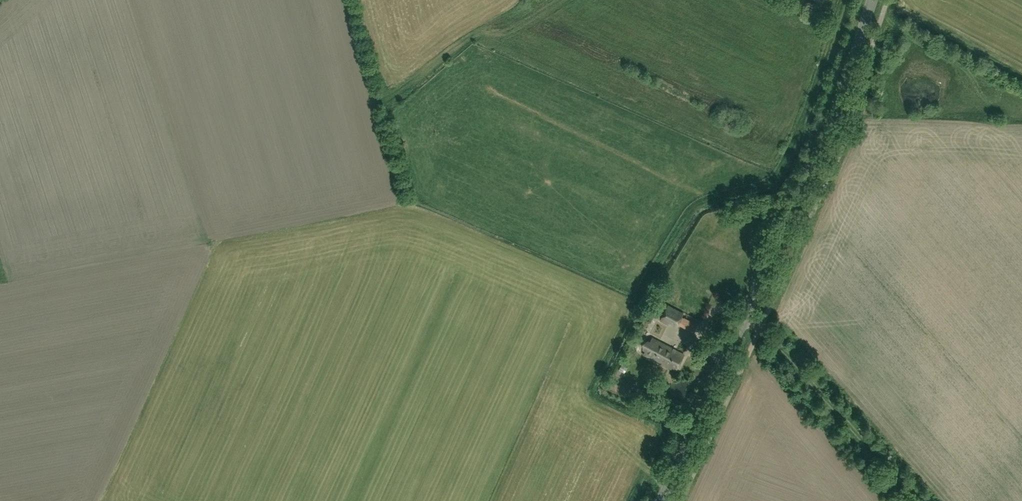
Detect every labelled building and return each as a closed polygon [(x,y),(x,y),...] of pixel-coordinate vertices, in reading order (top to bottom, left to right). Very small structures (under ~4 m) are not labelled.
[(667,306),(660,320),(669,324),(671,322),(677,325),(682,314),(667,306)] [(677,344),(681,327),(670,325),(666,342),(677,344)] [(652,338),(650,342),(644,354),(676,371),(684,355),(652,338)]
